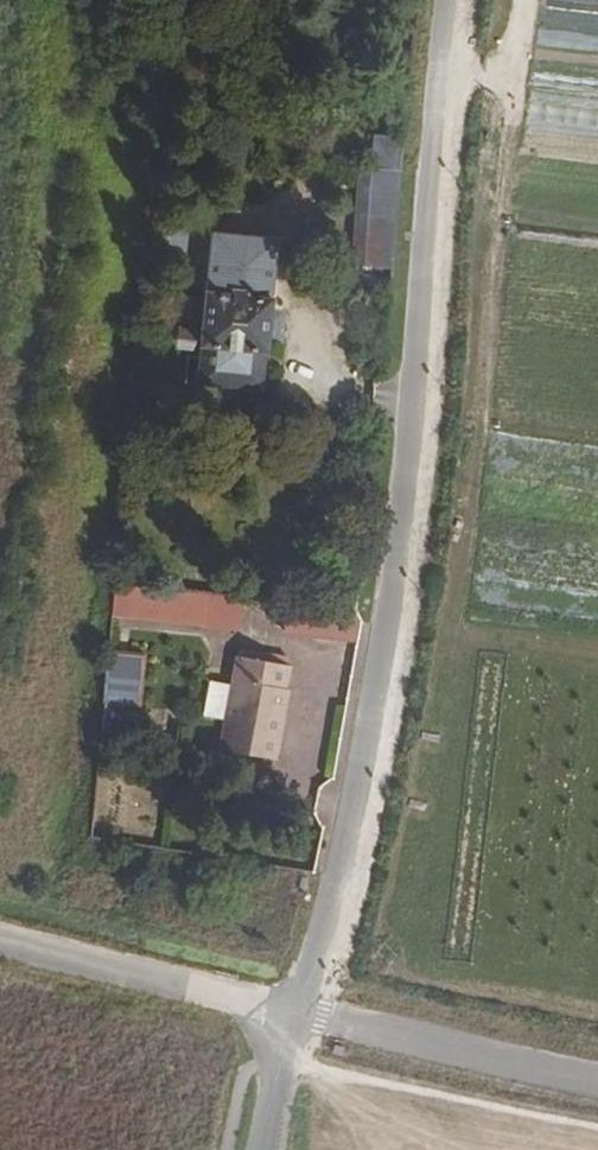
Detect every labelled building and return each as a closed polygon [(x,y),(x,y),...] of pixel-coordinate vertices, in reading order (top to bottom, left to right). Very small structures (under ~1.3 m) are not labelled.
[(362,167),(353,265),(391,269),(398,190),(400,170),(362,167)] [(267,353),(273,299),(280,236),(214,228),(207,293),(201,346),(267,353)] [(263,391),(267,353),(201,346),(197,385),(263,391)] [(107,613),(195,623),(198,594),(110,584),(107,613)] [(285,609),(284,637),(356,637),(356,609),(285,609)] [(240,656),(286,665),(288,658),(241,649),(240,656)] [(106,652),(102,719),(138,721),(141,654),(106,652)] [(240,656),(237,656),(219,750),(275,760),(287,689),(285,689),(289,665),(240,656)]
